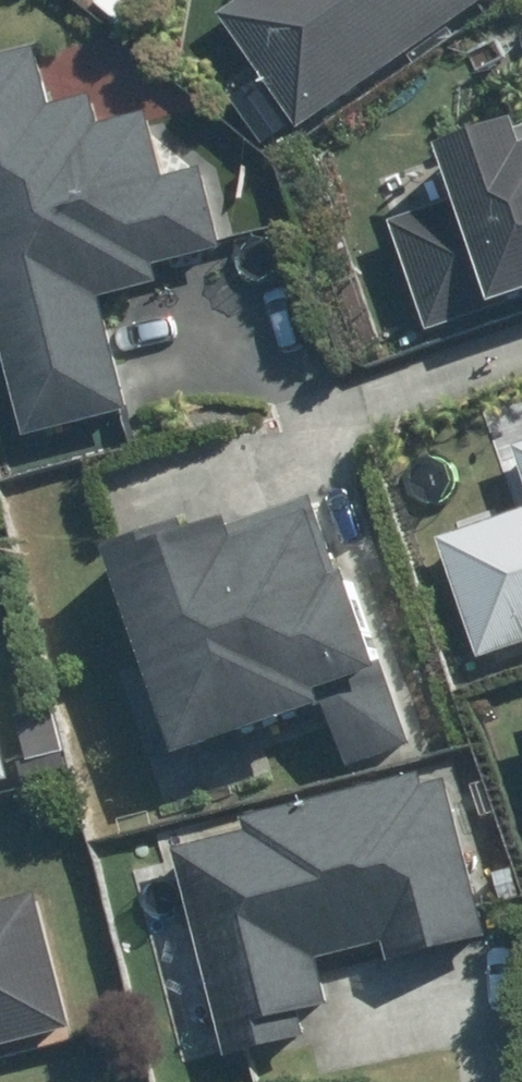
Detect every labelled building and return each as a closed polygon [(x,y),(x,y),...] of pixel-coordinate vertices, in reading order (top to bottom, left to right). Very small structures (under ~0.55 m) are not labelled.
[(484,0),(252,0),(222,23),(303,133),(484,0)] [(0,56),(0,331),(27,440),(128,415),(100,303),(163,287),(159,272),(238,253),(217,167),(171,179),(156,116),(107,128),(99,96),(49,108),(34,48),(0,56)] [(379,182),(429,335),(521,305),(521,127),(519,118),(441,144),(446,160),(379,182)] [(185,522),(108,546),(146,666),(123,673),(164,805),(266,773),(261,755),(333,732),(347,774),(416,752),(386,655),(374,659),(321,491),(188,533),(185,522)] [(442,541),(478,657),(521,643),(521,516),(442,541)] [(10,776),(0,737),(0,779),(10,776)] [(131,866),(177,1061),(276,1038),(273,1024),(324,1012),(312,961),(383,944),(388,962),(490,938),(450,771),(173,837),(177,855),(131,866)] [(28,890),(0,897),(0,1048),(62,1033),(28,890)]
